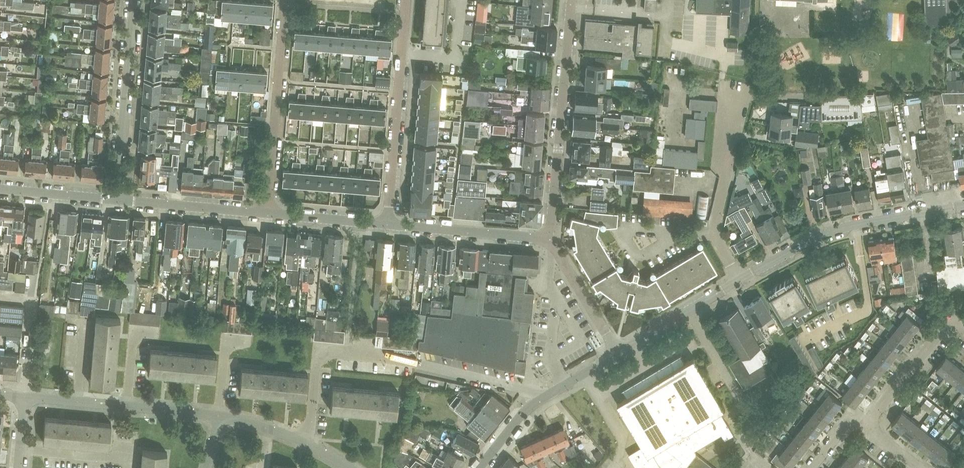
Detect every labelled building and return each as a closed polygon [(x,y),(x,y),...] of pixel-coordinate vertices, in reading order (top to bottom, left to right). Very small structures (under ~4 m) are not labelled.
[(12,5),(12,7),(33,8),(33,2),(13,0),(0,0),(0,3),(12,5)] [(85,8),(114,10),(114,0),(100,0),(99,4),(75,2),(75,7),(82,7),(85,8)] [(207,11),(208,12),(215,12),(216,1),(208,0),(207,11)] [(233,19),(235,1),(222,0),(221,18),(233,19)] [(427,40),(441,41),(441,40),(444,40),(444,41),(445,41),(445,40),(446,40),(447,30),(446,30),(445,30),(446,20),(446,19),(448,20),(449,10),(447,9),(448,0),(425,0),(424,7),(425,7),(427,7),(426,17),(423,17),(422,27),(423,28),(423,27),(426,28),(425,38),(424,39),(427,40)] [(644,8),(643,10),(655,11),(656,0),(644,0),(644,8)] [(697,2),(696,12),(709,12),(712,12),(722,13),(732,13),(732,14),(732,15),(732,20),(732,21),(732,25),(732,26),(732,31),(731,31),(731,32),(748,32),(748,26),(748,21),(748,15),(749,15),(749,9),(749,4),(749,3),(749,0),(697,0),(697,2)] [(926,25),(947,24),(946,0),(925,0),(926,25)] [(233,19),(246,20),(247,2),(235,1),(233,19)] [(246,20),(258,21),(260,3),(247,2),(246,20)] [(271,22),(272,4),(260,3),(258,21),(271,22)] [(518,5),(517,23),(532,25),(532,19),(535,20),(549,21),(550,7),(532,6),(524,5),(523,5),(518,5)] [(113,20),(114,10),(85,8),(85,12),(98,13),(98,19),(113,20)] [(150,16),(150,18),(176,20),(181,21),(181,15),(166,13),(166,10),(149,8),(149,16),(150,16)] [(484,21),(487,21),(487,14),(477,13),(476,20),(484,21)] [(181,21),(176,20),(150,18),(150,20),(148,20),(147,28),(164,29),(164,26),(180,27),(181,21)] [(583,47),(622,50),(622,56),(635,57),(636,52),(651,53),(653,25),(625,22),(625,23),(625,24),(612,23),(612,30),(607,30),(608,21),(585,19),(583,47)] [(476,20),(475,32),(484,33),(484,21),(476,20)] [(84,28),(83,33),(111,35),(112,31),(113,30),(113,27),(112,25),(112,24),(98,23),(97,29),(84,28)] [(213,36),(214,24),(207,23),(206,23),(205,36),(206,36),(213,36)] [(294,46),(306,47),(308,24),(304,23),(303,32),(295,31),(294,46)] [(73,32),(80,32),(80,26),(65,24),(64,31),(73,32)] [(311,24),(308,24),(306,47),(318,48),(319,33),(312,32),(311,24)] [(327,34),(319,33),(318,48),(330,49),(332,25),(328,25),(327,34)] [(330,49),(342,50),(343,35),(336,34),(335,26),(332,25),(330,49)] [(522,35),(556,37),(556,28),(538,26),(537,31),(528,30),(529,28),(522,28),(522,35)] [(351,35),(343,35),(342,50),(354,51),(356,28),(352,27),(351,35)] [(354,51),(366,52),(368,37),(360,36),(359,28),(356,28),(354,51)] [(59,30),(47,29),(46,41),(58,42),(59,30)] [(375,37),(368,37),(366,52),(378,52),(380,29),(376,29),(375,37)] [(384,38),(383,30),(380,29),(378,52),(377,57),(390,58),(391,39),(384,38)] [(148,40),(148,42),(174,44),(174,38),(164,37),(164,33),(147,32),(146,39),(148,40)] [(260,32),(259,43),(270,44),(271,33),(260,32)] [(83,33),(83,37),(96,38),(96,44),(111,45),(111,44),(112,43),(112,40),(111,39),(111,35),(83,33)] [(957,33),(948,39),(952,45),(961,39),(957,33)] [(555,47),(556,37),(522,35),(521,42),(527,42),(527,40),(536,41),(536,46),(555,47)] [(212,48),(213,36),(206,36),(205,47),(212,48)] [(174,44),(148,42),(148,44),(146,44),(145,52),(162,53),(163,48),(167,48),(167,50),(179,51),(180,45),(174,45),(174,44)] [(515,55),(516,47),(503,46),(503,54),(515,55)] [(211,48),(202,47),(201,58),(211,59),(211,48)] [(67,51),(67,56),(81,57),(109,60),(110,56),(111,55),(112,52),(110,51),(110,50),(96,48),(95,54),(82,53),(67,51)] [(517,56),(516,69),(525,70),(545,71),(546,58),(539,57),(531,57),(531,50),(531,49),(517,48),(517,56)] [(962,48),(951,48),(952,57),(962,56),(962,48)] [(66,56),(65,65),(81,66),(82,62),(94,63),(94,69),(109,70),(109,69),(110,68),(110,65),(109,64),(109,60),(81,57),(67,56),(66,56)] [(146,64),(146,66),(178,69),(181,69),(181,63),(166,61),(165,63),(161,63),(162,61),(160,61),(161,57),(145,56),(144,64),(146,64)] [(605,65),(621,66),(621,59),(605,58),(605,65)] [(145,68),(144,68),(143,76),(160,77),(160,72),(168,73),(168,74),(178,75),(178,69),(146,66),(145,68)] [(586,66),(585,76),(605,78),(606,72),(606,71),(606,67),(595,66),(586,66)] [(47,68),(46,79),(47,79),(56,80),(57,69),(47,68)] [(215,87),(228,87),(229,69),(216,68),(215,87)] [(241,70),(229,69),(228,87),(240,88),(241,70)] [(240,88),(253,89),(254,71),(241,70),(240,88)] [(210,72),(198,71),(197,83),(209,84),(210,72)] [(265,90),(267,72),(254,71),(253,89),(265,90)] [(340,72),(339,83),(351,84),(352,73),(340,72)] [(420,72),(419,85),(441,86),(442,74),(420,72)] [(80,78),(79,82),(107,85),(108,81),(109,80),(109,77),(108,76),(108,75),(94,73),(93,79),(80,78)] [(376,78),(375,86),(389,87),(390,87),(391,76),(376,75),(376,78)] [(605,88),(605,78),(585,76),(585,87),(605,88)] [(144,87),(144,89),(169,92),(178,93),(183,93),(183,87),(163,85),(163,87),(159,87),(160,81),(143,80),(142,87),(144,87)] [(963,80),(956,80),(948,80),(948,92),(949,92),(956,91),(961,91),(963,91),(963,80)] [(660,82),(650,81),(649,93),(659,94),(660,82)] [(79,82),(79,87),(92,89),(92,94),(106,95),(106,94),(108,93),(108,91),(107,89),(107,85),(79,82)] [(469,82),(468,89),(480,90),(481,82),(469,82)] [(517,83),(517,89),(521,89),(520,94),(531,95),(551,96),(551,86),(532,84),(517,83)] [(418,95),(440,97),(441,86),(419,85),(418,95)] [(178,93),(169,92),(144,89),(143,92),(142,92),(141,100),(158,101),(158,97),(177,99),(178,93)] [(480,90),(468,89),(466,105),(480,106),(484,106),(487,107),(489,91),(485,91),(480,90)] [(598,92),(576,90),(575,100),(611,103),(611,96),(604,96),(603,97),(597,97),(598,92)] [(35,91),(35,92),(35,94),(29,94),(28,103),(30,103),(41,104),(42,92),(36,91),(35,91)] [(288,115),(300,116),(302,93),(299,92),(297,100),(289,100),(288,115)] [(877,94),(878,105),(892,102),(890,92),(877,94)] [(942,92),(922,95),(928,137),(935,178),(949,176),(949,179),(956,178),(954,169),(953,159),(949,136),(947,124),(944,103),(942,92)] [(312,117),(313,102),(306,101),(306,93),(302,93),(300,116),(312,117)] [(773,113),(772,122),(793,124),(798,125),(809,126),(810,121),(810,119),(848,118),(862,117),(864,117),(859,93),(822,93),(822,104),(802,104),(801,102),(790,102),(788,114),(773,113)] [(873,93),(860,93),(860,94),(861,102),(862,105),(863,111),(876,108),(875,103),(873,93)] [(321,102),(313,102),(312,117),(324,118),(326,94),(323,94),(321,102)] [(330,95),(326,94),(324,118),(336,119),(338,104),(330,103),(330,95)] [(439,108),(440,97),(418,95),(418,106),(439,108)] [(531,95),(530,105),(550,107),(551,96),(531,95)] [(659,96),(648,95),(647,105),(657,107),(659,96)] [(207,97),(195,96),(194,106),(206,107),(207,97)] [(336,119),(349,119),(350,96),(347,96),(345,104),(338,104),(336,119)] [(354,97),(350,96),(349,119),(360,120),(361,106),(354,105),(354,97)] [(77,102),(77,107),(105,110),(106,105),(107,105),(107,102),(106,100),(106,99),(91,98),(91,103),(77,102)] [(361,106),(360,120),(372,121),(374,98),(371,98),(369,106),(361,106)] [(374,98),(372,121),(384,122),(386,107),(378,107),(378,99),(374,98)] [(707,115),(707,109),(716,110),(717,100),(689,98),(688,108),(701,109),(701,112),(694,112),(694,118),(686,117),(685,136),(703,138),(705,119),(704,118),(704,115),(707,115)] [(610,109),(611,103),(575,100),(574,110),(602,112),(602,108),(610,109)] [(142,111),(141,113),(167,116),(176,117),(176,111),(157,109),(158,105),(141,103),(140,111),(142,111)] [(418,106),(417,117),(438,119),(439,108),(418,106)] [(77,107),(77,112),(90,113),(89,119),(104,120),(104,119),(106,118),(106,115),(105,114),(105,110),(77,107)] [(207,112),(207,108),(207,107),(197,107),(196,118),(206,119),(207,112)] [(167,116),(141,113),(141,116),(140,116),(139,124),(156,125),(156,122),(167,123),(167,116)] [(519,125),(525,125),(543,127),(544,115),(526,113),(526,119),(518,118),(518,124),(519,125)] [(596,116),(574,114),(573,124),(619,128),(622,129),(623,119),(634,120),(634,119),(639,119),(640,115),(621,113),(621,118),(604,117),(603,121),(595,121),(596,116)] [(266,116),(251,114),(250,122),(265,124),(266,116)] [(183,117),(176,117),(175,123),(175,129),(182,130),(183,117)] [(416,128),(437,129),(438,119),(417,117),(416,128)] [(51,120),(43,119),(42,131),(50,132),(51,120)] [(197,122),(196,129),(205,129),(206,120),(197,119),(197,122)] [(196,132),(196,129),(197,122),(183,120),(182,131),(185,131),(196,132)] [(225,134),(226,124),(216,122),(214,132),(225,134)] [(768,125),(768,129),(769,131),(771,132),(770,137),(791,140),(792,131),(793,124),(772,122),(772,123),(770,124),(768,125)] [(618,134),(619,128),(573,124),(572,134),(594,136),(594,131),(602,132),(602,133),(618,134)] [(893,142),(900,141),(898,130),(897,124),(890,125),(893,142)] [(249,126),(242,125),(241,135),(248,136),(249,126)] [(542,139),(543,127),(525,125),(519,125),(518,137),(524,137),(542,139)] [(11,128),(9,144),(6,172),(17,173),(18,158),(13,158),(16,128),(11,128)] [(57,145),(66,146),(66,141),(67,129),(59,128),(59,132),(57,145)] [(140,135),(140,138),(165,140),(166,133),(155,132),(155,129),(139,128),(138,135),(140,135)] [(416,128),(415,139),(436,140),(437,129),(416,128)] [(654,130),(639,129),(639,136),(646,137),(646,144),(653,144),(654,130)] [(818,134),(798,132),(796,146),(807,147),(807,145),(816,146),(818,134)] [(954,135),(955,136),(956,136),(956,143),(963,143),(963,134),(963,132),(960,132),(961,136),(959,136),(958,133),(955,133),(955,135),(954,135)] [(80,179),(91,180),(91,178),(93,152),(95,136),(90,136),(90,140),(88,140),(87,149),(89,149),(87,165),(81,164),(80,179)] [(93,152),(91,178),(91,180),(96,181),(102,181),(104,179),(105,172),(103,172),(104,164),(98,164),(99,150),(102,150),(102,147),(105,147),(105,140),(103,140),(103,136),(95,136),(93,152)] [(473,149),(474,149),(475,137),(463,136),(462,148),(473,149)] [(139,140),(138,140),(137,148),(154,149),(154,143),(158,144),(158,146),(165,146),(165,140),(140,138),(139,140)] [(573,141),(571,141),(571,149),(599,152),(612,153),(622,154),(623,142),(612,141),(612,146),(600,145),(600,147),(590,146),(590,141),(573,140),(573,141)] [(697,150),(664,148),(662,165),(662,166),(675,167),(696,168),(697,159),(703,160),(705,141),(698,140),(697,150)] [(180,142),(170,141),(169,152),(179,153),(180,142)] [(523,146),(523,153),(540,155),(541,143),(518,141),(518,145),(523,146)] [(868,141),(864,141),(865,147),(860,147),(863,167),(871,165),(868,147),(869,147),(868,141)] [(6,172),(9,144),(4,143),(3,157),(0,156),(0,171),(6,172)] [(436,147),(414,145),(413,156),(435,158),(436,147)] [(24,174),(35,175),(37,147),(33,146),(31,159),(26,159),(24,174)] [(42,147),(37,147),(35,175),(45,176),(46,161),(41,160),(42,147)] [(63,177),(65,149),(61,149),(59,162),(53,162),(52,176),(63,177)] [(69,163),(70,150),(65,149),(63,177),(73,178),(75,164),(69,163)] [(611,162),(612,153),(599,152),(571,149),(570,157),(572,157),(572,159),(588,160),(589,156),(599,157),(599,161),(611,162)] [(370,151),(369,159),(383,160),(384,153),(370,151)] [(461,152),(460,163),(472,164),(473,153),(461,152)] [(539,167),(540,155),(523,153),(515,153),(514,165),(522,166),(539,167)] [(901,153),(885,156),(888,171),(889,176),(893,200),(901,199),(909,197),(901,153)] [(155,168),(159,168),(166,169),(178,170),(178,166),(174,166),(174,165),(161,164),(162,156),(142,155),(141,167),(155,168)] [(413,156),(413,167),(434,169),(435,158),(413,156)] [(634,169),(650,170),(650,164),(651,158),(635,156),(634,169)] [(203,172),(201,193),(212,194),(213,177),(215,159),(213,159),(209,163),(208,173),(203,172)] [(222,195),(224,181),(224,176),(218,176),(220,159),(215,159),(213,177),(212,194),(222,195)] [(282,184),(294,185),(296,161),(293,161),(291,170),(283,169),(282,184)] [(294,185),(306,186),(308,171),(300,171),(299,162),(296,161),(294,185)] [(315,172),(308,171),(306,186),(318,187),(320,164),(317,163),(315,172)] [(459,163),(458,178),(470,179),(472,164),(460,163),(459,163)] [(318,187),(330,188),(331,173),(324,172),(324,164),(320,164),(318,187)] [(634,169),(633,184),(633,188),(673,192),(675,167),(662,166),(662,165),(650,164),(650,170),(634,169)] [(342,189),(344,165),(340,165),(339,174),(331,173),(330,188),(342,189)] [(354,190),(356,175),(348,174),(348,166),(344,165),(342,189),(354,190)] [(610,167),(599,166),(598,166),(587,165),(587,167),(580,166),(570,165),(569,176),(579,177),(586,178),(598,179),(598,176),(609,177),(610,167)] [(178,170),(166,169),(159,168),(155,168),(141,167),(140,179),(159,181),(160,174),(170,175),(169,187),(169,191),(176,191),(178,170)] [(191,192),(193,171),(193,167),(183,167),(180,191),(191,192)] [(191,192),(201,193),(203,172),(203,168),(193,167),(193,171),(191,192)] [(356,175),(354,190),(366,191),(368,167),(364,167),(363,176),(356,175)] [(368,167),(366,191),(378,192),(380,177),(372,176),(372,168),(368,167)] [(413,167),(412,178),(433,179),(434,169),(413,167)] [(478,168),(477,180),(486,181),(487,169),(478,168)] [(616,168),(615,180),(614,183),(633,184),(634,169),(616,168)] [(810,169),(802,170),(805,184),(813,182),(810,169)] [(839,190),(842,209),(854,207),(851,188),(846,189),(842,169),(836,170),(838,182),(839,190)] [(877,172),(875,173),(881,202),(893,200),(889,176),(888,171),(881,172),(881,169),(877,170),(877,172)] [(525,171),(524,181),(543,183),(544,172),(525,170),(525,171)] [(222,195),(233,196),(234,178),(234,175),(234,174),(224,173),(224,176),(224,181),(222,195)] [(234,178),(233,196),(243,197),(244,176),(234,175),(234,178)] [(412,178),(411,188),(432,190),(433,179),(412,178)] [(477,180),(470,179),(458,178),(456,194),(485,196),(486,181),(477,180)] [(542,194),(543,183),(524,181),(524,185),(518,184),(518,192),(542,194)] [(811,197),(813,210),(814,214),(827,212),(827,211),(826,207),(821,182),(814,183),(816,196),(811,197)] [(866,205),(872,203),(869,186),(863,187),(862,184),(856,186),(856,188),(855,188),(858,206),(860,206),(860,207),(861,208),(866,207),(866,206),(866,205)] [(605,188),(592,186),(590,200),(603,201),(605,188)] [(411,188),(410,200),(431,202),(432,190),(411,188)] [(766,203),(772,200),(766,188),(760,191),(766,203)] [(830,211),(842,209),(839,190),(827,192),(830,211)] [(748,192),(739,195),(745,206),(749,205),(751,204),(754,202),(753,199),(748,192)] [(709,196),(699,194),(696,216),(706,218),(709,196)] [(453,216),(453,217),(465,218),(466,206),(473,206),(479,207),(479,197),(471,197),(467,196),(455,196),(454,204),(453,216)] [(757,197),(753,199),(754,202),(758,209),(774,237),(783,232),(774,216),(773,215),(769,207),(764,210),(763,209),(757,197)] [(541,212),(542,201),(502,198),(502,204),(510,204),(509,206),(513,207),(513,208),(522,209),(530,210),(530,211),(541,212)] [(409,213),(430,214),(431,202),(410,200),(409,213)] [(691,218),(692,216),(692,206),(643,202),(642,213),(691,218)] [(754,202),(751,204),(756,213),(754,214),(759,223),(756,225),(763,239),(765,242),(774,237),(758,209),(754,202)] [(11,232),(12,226),(14,206),(4,205),(2,225),(8,225),(7,233),(11,234),(11,232)] [(25,220),(23,220),(24,207),(14,206),(12,226),(11,232),(16,233),(24,234),(24,233),(25,220)] [(727,215),(725,223),(726,223),(735,218),(743,231),(741,232),(743,237),(734,243),(739,251),(739,252),(758,241),(753,232),(748,222),(753,220),(745,206),(734,211),(727,215)] [(504,220),(519,222),(521,222),(538,223),(540,221),(541,212),(530,211),(530,210),(522,209),(513,208),(512,208),(512,209),(512,211),(505,211),(505,212),(504,220)] [(65,245),(68,211),(58,210),(56,230),(57,230),(56,237),(60,238),(59,247),(55,246),(54,261),(60,262),(62,248),(63,245),(65,245)] [(485,219),(504,220),(505,212),(486,210),(485,219)] [(78,212),(68,211),(65,245),(63,245),(62,248),(60,262),(67,263),(69,252),(71,239),(70,231),(76,232),(78,212)] [(587,273),(596,288),(599,286),(617,299),(616,302),(638,308),(638,304),(660,301),(662,304),(676,295),(675,293),(684,288),(685,290),(686,290),(700,281),(699,279),(708,274),(709,276),(717,271),(702,247),(646,281),(637,279),(636,277),(638,270),(633,269),(631,276),(630,277),(621,274),(596,234),(599,224),(600,224),(601,223),(602,223),(602,222),(603,223),(604,223),(605,223),(605,224),(605,225),(617,226),(618,214),(585,211),(583,220),(572,217),(570,225),(573,226),(576,248),(573,249),(582,264),(584,263),(589,272),(587,273)] [(91,235),(93,214),(82,213),(80,234),(81,234),(80,241),(79,241),(78,248),(84,249),(86,234),(91,235)] [(34,240),(40,240),(40,234),(42,215),(29,214),(28,232),(35,233),(34,240)] [(100,251),(103,215),(93,214),(91,235),(94,235),(93,250),(100,251)] [(115,267),(116,250),(119,216),(109,215),(107,235),(112,236),(111,256),(109,256),(108,266),(115,267)] [(129,217),(119,216),(116,250),(121,250),(123,237),(127,237),(129,217)] [(143,235),(145,218),(134,217),(132,235),(138,236),(135,258),(141,259),(143,244),(147,244),(147,236),(143,235)] [(174,221),(166,220),(164,244),(164,252),(165,252),(164,268),(170,268),(171,265),(174,221)] [(182,246),(184,222),(174,221),(171,265),(176,265),(178,246),(182,246)] [(189,254),(194,255),(197,223),(188,222),(186,244),(190,244),(189,254)] [(200,245),(203,245),(205,224),(197,223),(194,255),(199,255),(200,245)] [(205,224),(203,245),(207,246),(206,256),(211,257),(213,224),(205,224)] [(222,225),(213,224),(211,257),(216,257),(217,247),(220,247),(222,225)] [(238,227),(227,226),(226,240),(229,240),(228,252),(230,252),(229,270),(234,271),(238,227)] [(245,227),(238,227),(234,271),(238,271),(240,253),(243,253),(245,227)] [(953,228),(960,286),(963,286),(963,260),(962,260),(961,250),(963,250),(963,233),(963,227),(953,228)] [(947,258),(936,260),(936,265),(938,279),(939,289),(960,286),(953,228),(943,230),(943,234),(947,258)] [(284,231),(283,231),(266,229),(264,252),(282,253),(284,231)] [(292,269),(296,232),(287,231),(285,253),(284,262),(286,263),(286,268),(292,269)] [(302,255),(304,233),(296,232),(292,269),(298,269),(298,265),(301,265),(302,255)] [(261,234),(247,233),(246,249),(253,250),(252,259),(258,260),(259,250),(260,251),(261,234)] [(309,266),(313,234),(304,233),(302,255),(306,255),(305,266),(309,266)] [(319,257),(321,234),(313,234),(309,266),(314,267),(315,256),(319,257)] [(334,235),(326,235),(323,257),(328,257),(327,273),(331,273),(334,235)] [(344,236),(334,235),(331,273),(340,274),(342,258),(344,236)] [(881,239),(884,256),(890,255),(891,261),(897,260),(894,237),(881,239)] [(362,238),(362,249),(371,249),(371,238),(362,238)] [(385,240),(376,239),(375,248),(371,248),(370,256),(374,256),(373,266),(378,266),(374,308),(378,308),(380,284),(381,284),(385,240)] [(884,256),(881,239),(869,241),(872,264),(878,263),(877,257),(884,256)] [(394,241),(385,240),(381,284),(386,285),(387,267),(392,267),(394,241)] [(400,266),(399,276),(398,287),(402,287),(407,242),(398,241),(396,266),(400,266)] [(416,243),(407,242),(402,287),(408,288),(410,267),(414,267),(416,243)] [(427,244),(420,243),(418,270),(421,270),(420,283),(424,283),(427,244)] [(427,244),(424,283),(423,292),(427,292),(429,271),(432,271),(435,244),(427,244)] [(444,283),(444,282),(447,246),(439,245),(436,269),(441,270),(440,283),(444,283)] [(456,247),(447,246),(444,282),(444,283),(444,288),(448,289),(448,284),(448,282),(449,271),(453,271),(456,247)] [(463,277),(467,277),(470,248),(461,247),(459,267),(464,268),(463,277)] [(488,272),(489,259),(490,250),(470,248),(467,277),(471,277),(472,268),(477,269),(477,271),(479,271),(488,272)] [(519,252),(490,250),(489,259),(488,272),(512,274),(512,270),(536,272),(537,254),(519,252)] [(6,278),(8,278),(8,272),(3,271),(4,261),(3,261),(4,257),(0,256),(0,277),(6,278)] [(833,296),(840,293),(839,293),(840,294),(840,293),(846,290),(846,291),(846,290),(852,287),(852,288),(853,288),(853,287),(852,287),(853,287),(854,290),(859,287),(858,285),(859,285),(859,284),(858,284),(857,282),(845,256),(833,262),(832,261),(828,263),(829,265),(823,267),(822,265),(818,267),(818,268),(805,274),(817,300),(818,300),(819,302),(818,303),(819,303),(820,305),(826,303),(828,308),(837,304),(833,296)] [(9,270),(20,271),(22,258),(11,257),(9,270)] [(29,273),(35,274),(36,261),(31,260),(30,260),(28,273),(29,273)] [(900,262),(892,263),(893,270),(901,269),(900,262)] [(263,265),(255,264),(254,279),(262,280),(263,265)] [(878,264),(868,266),(870,280),(880,279),(878,264)] [(122,297),(121,310),(133,311),(136,282),(132,281),(134,269),(126,268),(125,280),(124,280),(122,297)] [(488,272),(479,271),(478,286),(466,284),(466,286),(465,294),(459,293),(453,292),(451,308),(451,311),(450,316),(440,315),(430,314),(426,314),(422,340),(419,339),(418,349),(454,357),(480,363),(505,369),(515,371),(525,373),(526,360),(523,359),(525,341),(528,342),(531,319),(532,312),(531,312),(532,307),(533,299),(534,291),(531,290),(526,290),(524,290),(525,276),(526,276),(526,275),(512,274),(488,272)] [(801,309),(804,308),(804,307),(806,310),(811,307),(810,305),(810,304),(809,304),(808,302),(809,301),(794,277),(786,282),(786,281),(776,286),(776,287),(768,292),(783,317),(784,316),(785,319),(784,319),(785,320),(785,319),(787,321),(792,318),(790,316),(791,316),(793,314),(798,321),(806,316),(801,309)] [(14,279),(8,278),(6,278),(5,290),(13,290),(14,280),(14,279)] [(16,281),(15,291),(25,291),(26,282),(25,282),(16,281)] [(96,283),(96,294),(94,307),(109,309),(110,295),(112,285),(96,283)] [(79,298),(81,288),(71,286),(70,296),(79,298)] [(903,286),(888,287),(889,294),(903,293),(903,286)] [(252,305),(254,289),(246,288),(244,304),(252,305)] [(81,305),(94,307),(96,294),(83,293),(81,305)] [(267,295),(260,294),(259,309),(265,310),(267,295)] [(122,297),(110,295),(109,309),(121,310),(122,297)] [(773,314),(767,305),(762,296),(760,297),(760,296),(759,296),(754,299),(753,300),(754,301),(745,306),(756,324),(750,327),(756,338),(762,348),(766,345),(763,339),(766,337),(758,323),(765,318),(769,324),(775,320),(772,315),(773,314)] [(189,315),(190,298),(179,297),(178,314),(189,315)] [(882,297),(874,299),(876,306),(883,304),(882,297)] [(167,299),(157,298),(156,312),(165,313),(167,299)] [(190,298),(189,315),(197,316),(198,299),(190,298)] [(230,303),(229,312),(229,320),(239,321),(240,313),(241,304),(235,303),(236,298),(231,298),(231,303),(230,303)] [(400,298),(392,298),(391,310),(399,311),(400,298)] [(68,300),(66,312),(78,313),(79,301),(68,300)] [(178,302),(169,301),(168,314),(177,315),(178,302)] [(423,301),(422,312),(430,313),(431,302),(423,301)] [(216,302),(208,302),(206,318),(214,319),(216,302)] [(41,303),(39,316),(54,316),(54,310),(55,305),(41,303)] [(23,323),(24,307),(0,304),(0,321),(23,323)] [(430,314),(440,315),(441,307),(431,306),(430,314)] [(891,306),(887,311),(891,315),(895,310),(891,306)] [(451,308),(441,307),(440,315),(450,316),(451,311),(451,308)] [(775,370),(762,348),(756,338),(750,327),(738,308),(720,319),(742,356),(750,370),(757,381),(775,370)] [(206,310),(198,309),(197,318),(205,319),(206,310)] [(921,324),(920,323),(908,313),(905,311),(903,309),(898,315),(903,319),(901,322),(914,333),(921,324)] [(278,314),(259,312),(258,322),(277,324),(278,314)] [(247,313),(240,313),(239,321),(247,322),(247,313)] [(94,333),(93,350),(118,352),(121,319),(96,317),(94,330),(94,333)] [(316,317),(315,327),(315,328),(325,329),(325,328),(326,319),(316,317)] [(325,328),(339,330),(341,320),(326,319),(325,328)] [(389,322),(377,321),(376,335),(374,347),(381,347),(382,336),(382,335),(387,336),(389,322)] [(901,322),(893,331),(906,342),(914,333),(901,322)] [(886,340),(899,351),(906,342),(893,331),(886,340)] [(802,360),(808,357),(795,335),(789,338),(802,360)] [(886,340),(878,350),(891,360),(899,351),(886,340)] [(813,346),(808,349),(819,369),(824,363),(813,346)] [(165,375),(181,377),(184,351),(151,349),(148,374),(165,375)] [(115,385),(118,352),(93,350),(91,366),(90,383),(115,385)] [(884,369),(891,360),(878,350),(871,359),(884,369)] [(184,351),(181,377),(198,378),(215,380),(217,354),(184,351)] [(18,354),(5,353),(4,370),(16,372),(18,354)] [(697,454),(696,451),(722,435),(725,440),(734,435),(721,411),(726,409),(708,380),(694,357),(685,363),(681,356),(682,355),(681,355),(622,390),(623,390),(627,397),(618,403),(643,446),(631,454),(639,467),(686,467),(697,454)] [(936,368),(946,375),(956,362),(947,355),(936,368)] [(757,381),(750,370),(742,356),(729,363),(733,370),(744,388),(757,381)] [(808,357),(802,360),(812,377),(817,372),(808,357)] [(871,359),(864,368),(877,378),(884,369),(871,359)] [(798,361),(791,365),(794,372),(802,368),(798,361)] [(956,362),(946,375),(955,382),(963,371),(963,369),(956,362)] [(256,394),(272,396),(274,371),(259,369),(242,368),(239,393),(256,394)] [(877,378),(864,368),(857,377),(870,387),(877,378)] [(307,373),(288,372),(274,371),(272,396),(289,397),(305,398),(307,373)] [(963,389),(963,371),(955,382),(963,390),(963,389)] [(857,377),(849,386),(863,396),(870,387),(857,377)] [(347,412),(364,414),(366,389),(333,386),(331,411),(347,412)] [(863,396),(849,386),(842,395),(855,405),(863,396)] [(366,389),(364,414),(379,415),(396,417),(399,392),(366,389)] [(826,396),(822,401),(835,412),(842,402),(827,390),(824,394),(826,396)] [(484,392),(482,396),(487,400),(486,400),(503,414),(509,407),(494,394),(491,394),(489,396),(484,392)] [(485,438),(493,428),(476,414),(475,414),(466,407),(467,405),(469,406),(471,404),(462,397),(456,395),(449,404),(470,420),(467,424),(485,438)] [(498,421),(503,414),(486,400),(487,400),(482,396),(476,403),(480,407),(498,421)] [(930,413),(931,412),(936,405),(927,398),(924,401),(925,401),(921,406),(930,413)] [(827,421),(835,412),(822,401),(815,410),(827,421)] [(947,410),(950,407),(944,402),(941,405),(947,410)] [(476,414),(493,428),(498,421),(480,407),(478,410),(471,404),(469,406),(467,405),(466,407),(475,414),(476,414)] [(942,409),(936,405),(931,412),(936,416),(939,412),(939,413),(942,409)] [(827,421),(815,410),(807,419),(820,430),(827,421)] [(902,411),(892,424),(901,431),(912,418),(902,411)] [(948,420),(951,417),(945,412),(942,415),(948,420)] [(78,420),(65,418),(45,417),(43,441),(59,443),(76,444),(78,420)] [(901,431),(910,438),(921,425),(912,418),(901,431)] [(807,419),(800,428),(813,439),(820,430),(807,419)] [(111,423),(78,420),(76,444),(93,446),(109,448),(111,423)] [(410,424),(403,436),(414,442),(416,443),(420,435),(424,428),(410,424)] [(910,438),(919,445),(929,432),(921,425),(910,438)] [(431,435),(439,439),(445,428),(440,427),(433,430),(431,435)] [(424,428),(420,435),(428,439),(431,435),(433,430),(424,428)] [(564,428),(553,433),(558,445),(560,449),(563,448),(566,447),(564,443),(569,440),(564,428)] [(813,439),(800,428),(793,437),(806,448),(813,439)] [(928,452),(938,440),(929,432),(919,445),(928,452)] [(471,454),(479,444),(457,433),(451,444),(471,454)] [(560,449),(558,445),(553,433),(542,438),(548,450),(553,448),(555,452),(557,450),(560,449)] [(441,440),(439,439),(431,435),(428,439),(439,445),(441,440)] [(793,437),(786,446),(799,456),(806,448),(793,437)] [(542,438),(531,442),(537,455),(539,459),(542,457),(544,456),(543,452),(548,450),(542,438)] [(407,441),(400,439),(397,449),(404,451),(407,441)] [(928,452),(937,460),(947,447),(938,440),(928,452)] [(539,459),(537,455),(531,442),(521,447),(526,460),(531,457),(533,461),(536,460),(539,459)] [(786,446),(779,454),(777,452),(771,459),(782,467),(785,467),(789,463),(792,465),(799,456),(786,446)] [(856,446),(848,455),(862,466),(869,456),(856,446)] [(957,454),(947,447),(937,460),(947,467),(957,454)] [(403,467),(406,464),(407,462),(402,458),(404,452),(404,451),(397,449),(394,460),(403,467)] [(443,458),(458,466),(463,457),(448,449),(443,458)] [(140,467),(166,467),(167,452),(142,450),(141,466),(140,467)] [(458,466),(443,458),(432,453),(429,460),(438,465),(437,466),(440,467),(458,467),(458,466)] [(862,466),(848,455),(841,464),(846,467),(860,467),(862,466)] [(508,456),(502,464),(508,467),(518,467),(520,465),(508,456)]
